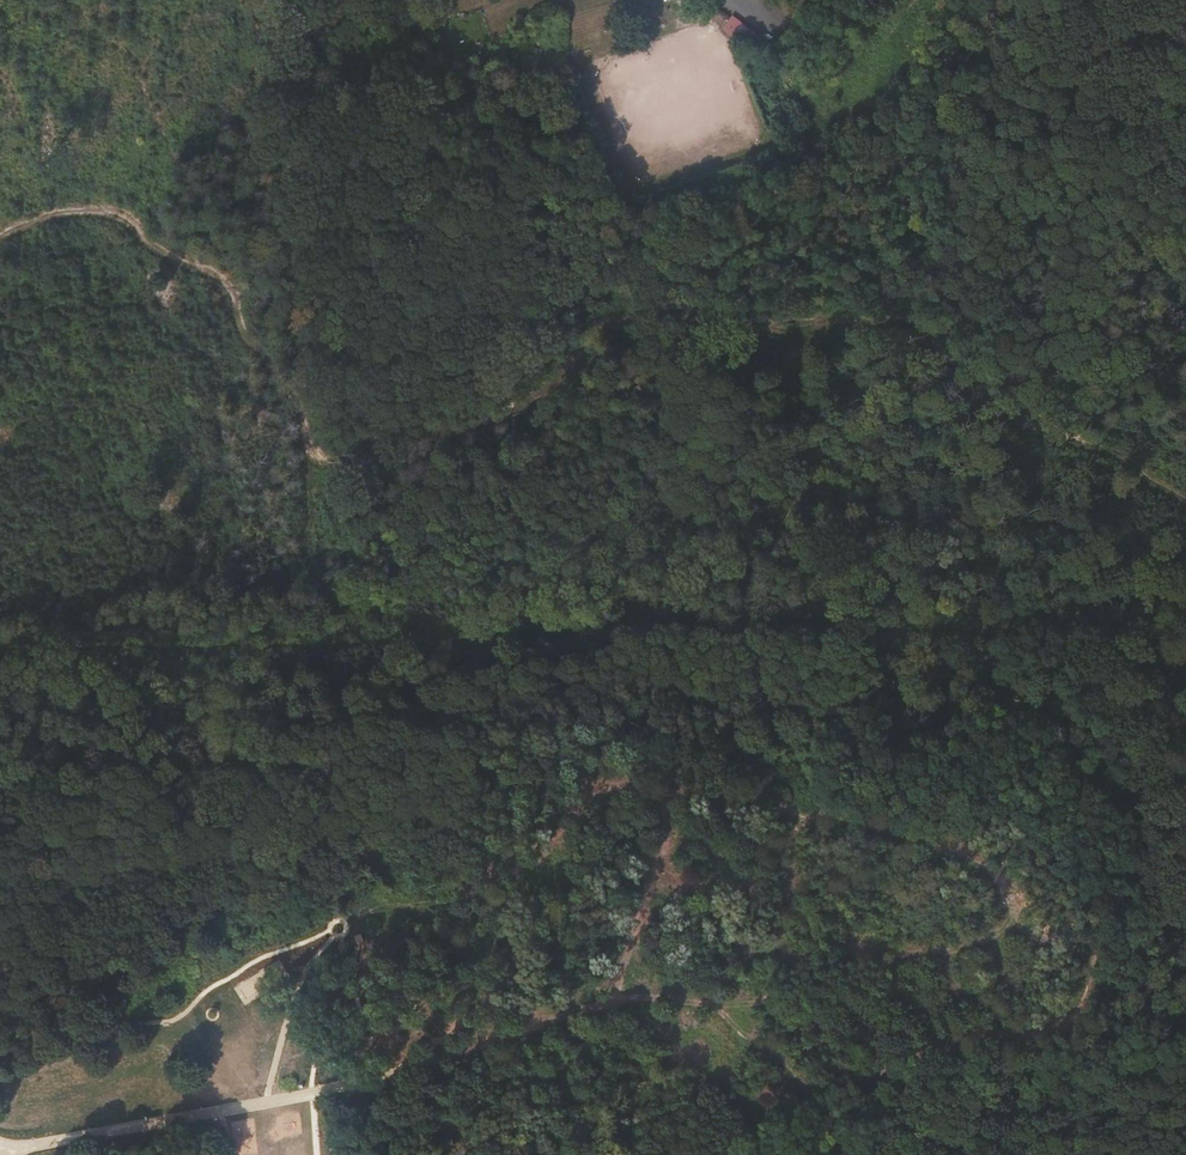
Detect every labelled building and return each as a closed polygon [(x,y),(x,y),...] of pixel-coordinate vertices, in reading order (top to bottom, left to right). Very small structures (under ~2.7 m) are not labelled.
[(734,15),(723,27),(747,49),(759,36),(734,15)] [(528,54),(519,62),(526,71),(536,64),(528,54)]
